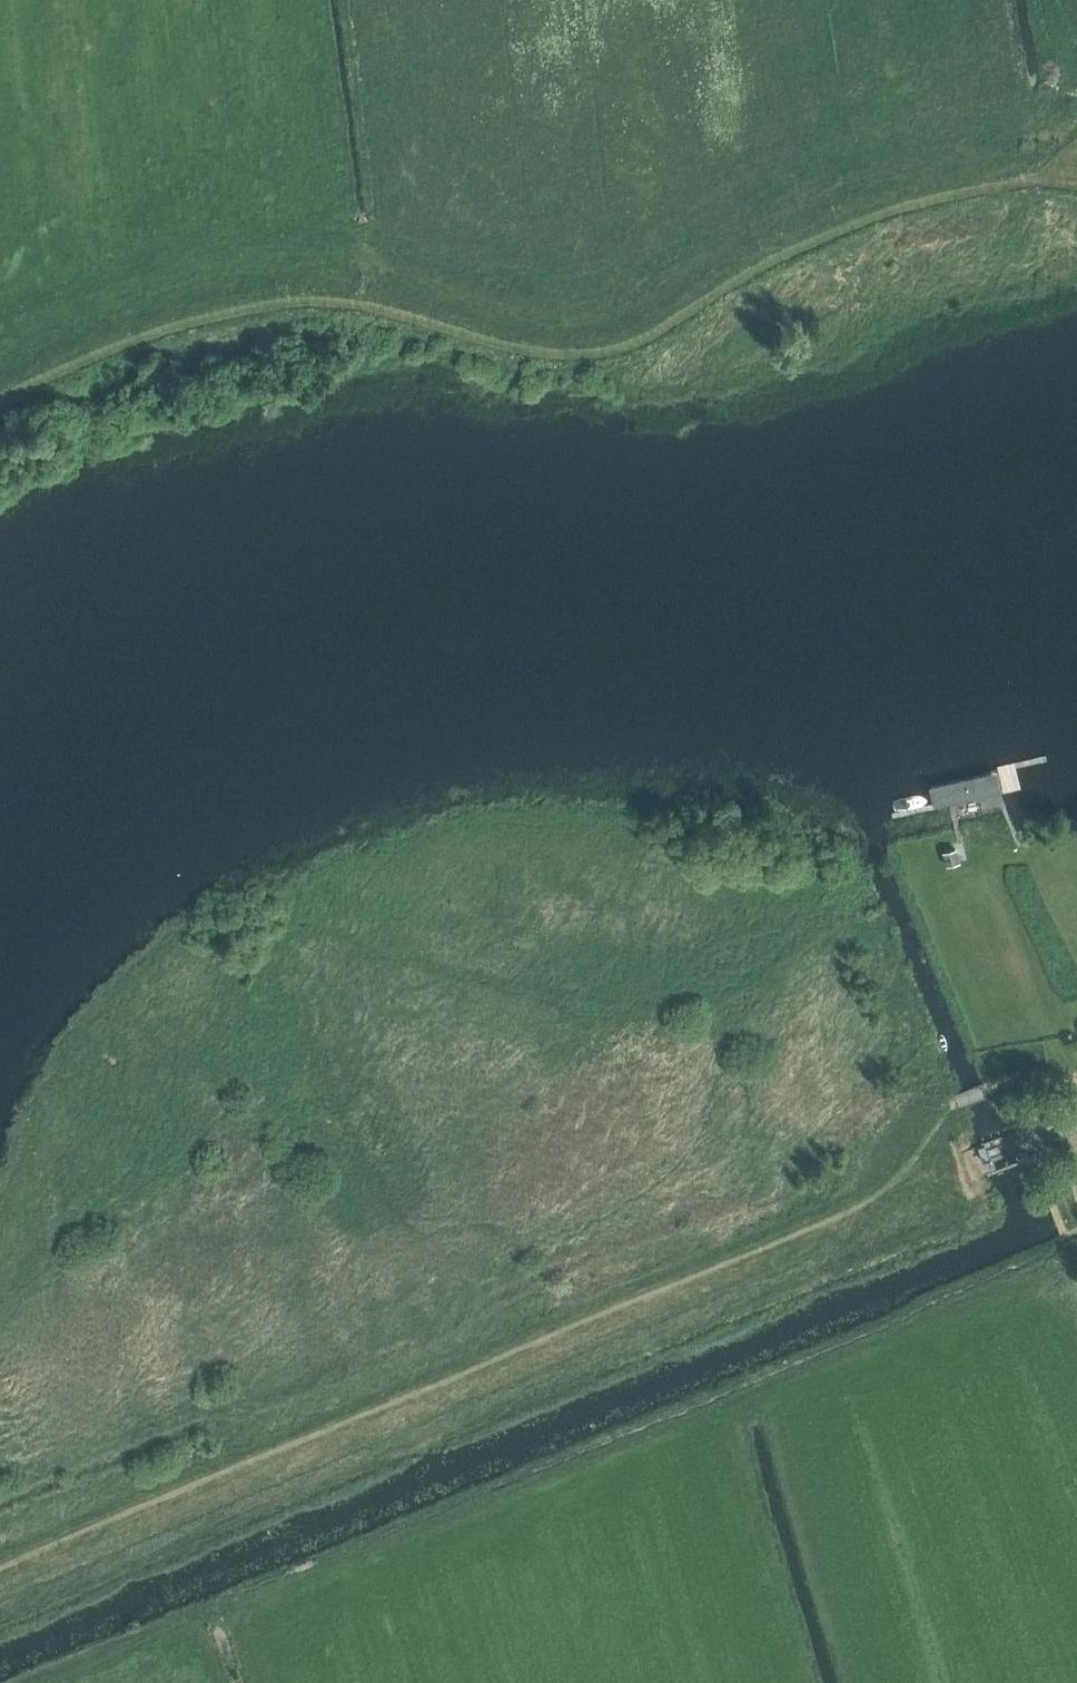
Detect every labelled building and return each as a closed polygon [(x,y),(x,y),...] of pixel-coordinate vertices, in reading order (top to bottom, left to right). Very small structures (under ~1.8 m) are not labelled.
[(995,770),(924,786),(929,808),(1000,793),(995,770)] [(947,864),(958,861),(954,846),(943,849),(947,864)] [(1058,1150),(1065,1147),(1061,1137),(1054,1140),(1058,1150)]
